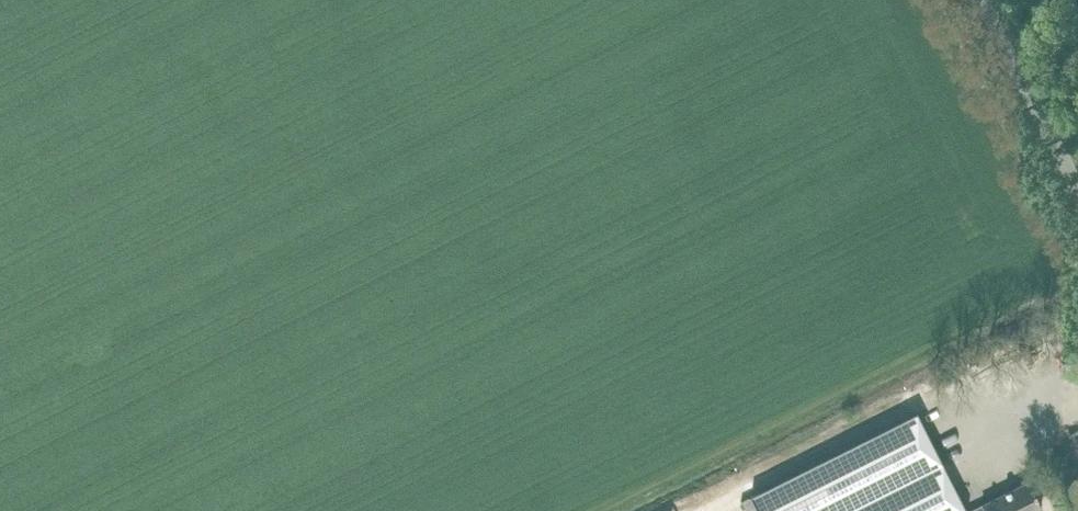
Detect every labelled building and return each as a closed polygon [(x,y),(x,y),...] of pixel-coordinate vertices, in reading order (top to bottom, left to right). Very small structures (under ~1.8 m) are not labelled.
[(752,495),(760,510),(967,510),(917,412),(752,495)] [(973,510),(1034,510),(1041,508),(1029,484),(983,508),(982,506),(973,510)]
